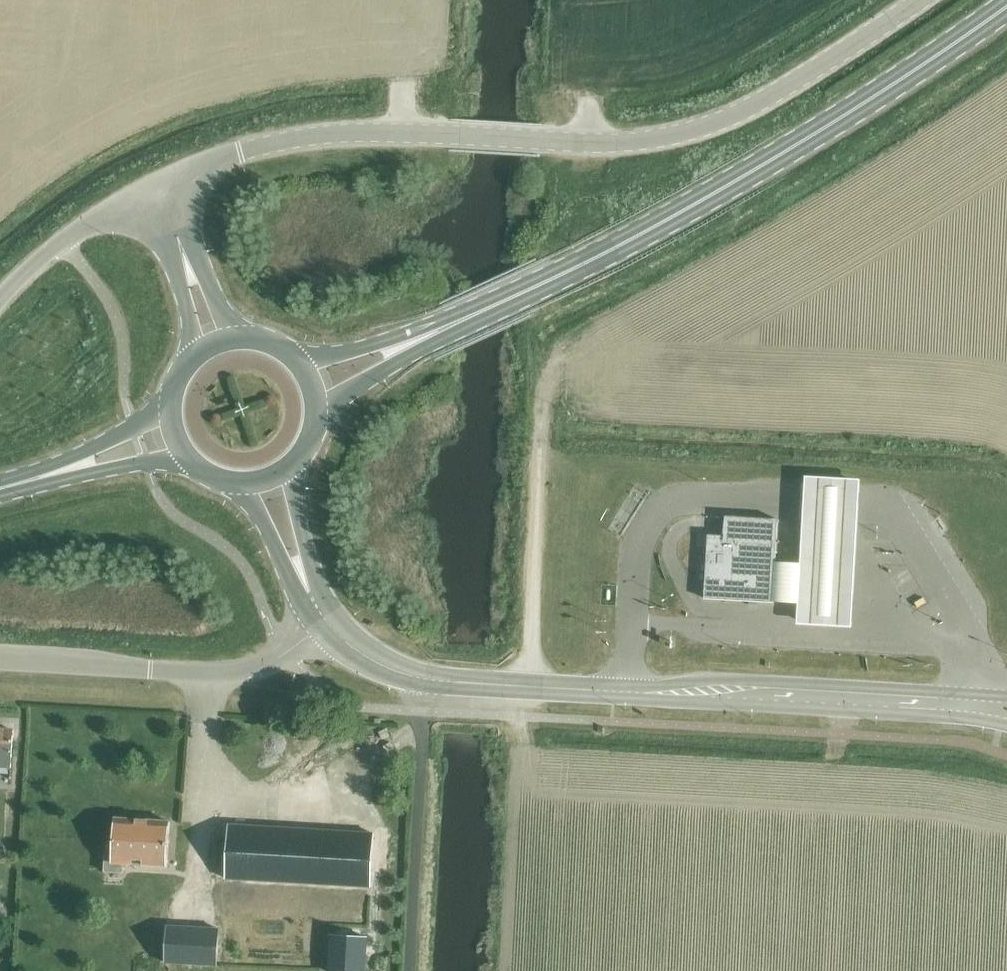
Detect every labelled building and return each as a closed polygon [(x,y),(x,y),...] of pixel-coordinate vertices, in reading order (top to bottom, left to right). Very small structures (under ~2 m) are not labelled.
[(859,480),(804,477),(799,564),(775,562),(773,602),(798,604),(796,624),(850,627),(859,480)] [(725,516),(724,536),(709,535),(705,599),(773,602),(775,562),(778,519),(725,516)] [(11,768),(13,730),(0,729),(0,767),(11,768)] [(106,845),(104,872),(123,873),(123,865),(166,867),(170,820),(114,817),(112,846),(106,845)] [(370,887),(373,838),(373,833),(229,825),(226,879),(370,887)] [(168,926),(165,962),(217,965),(219,929),(168,926)] [(329,934),(327,970),(332,970),(364,970),(366,936),(329,934)]
